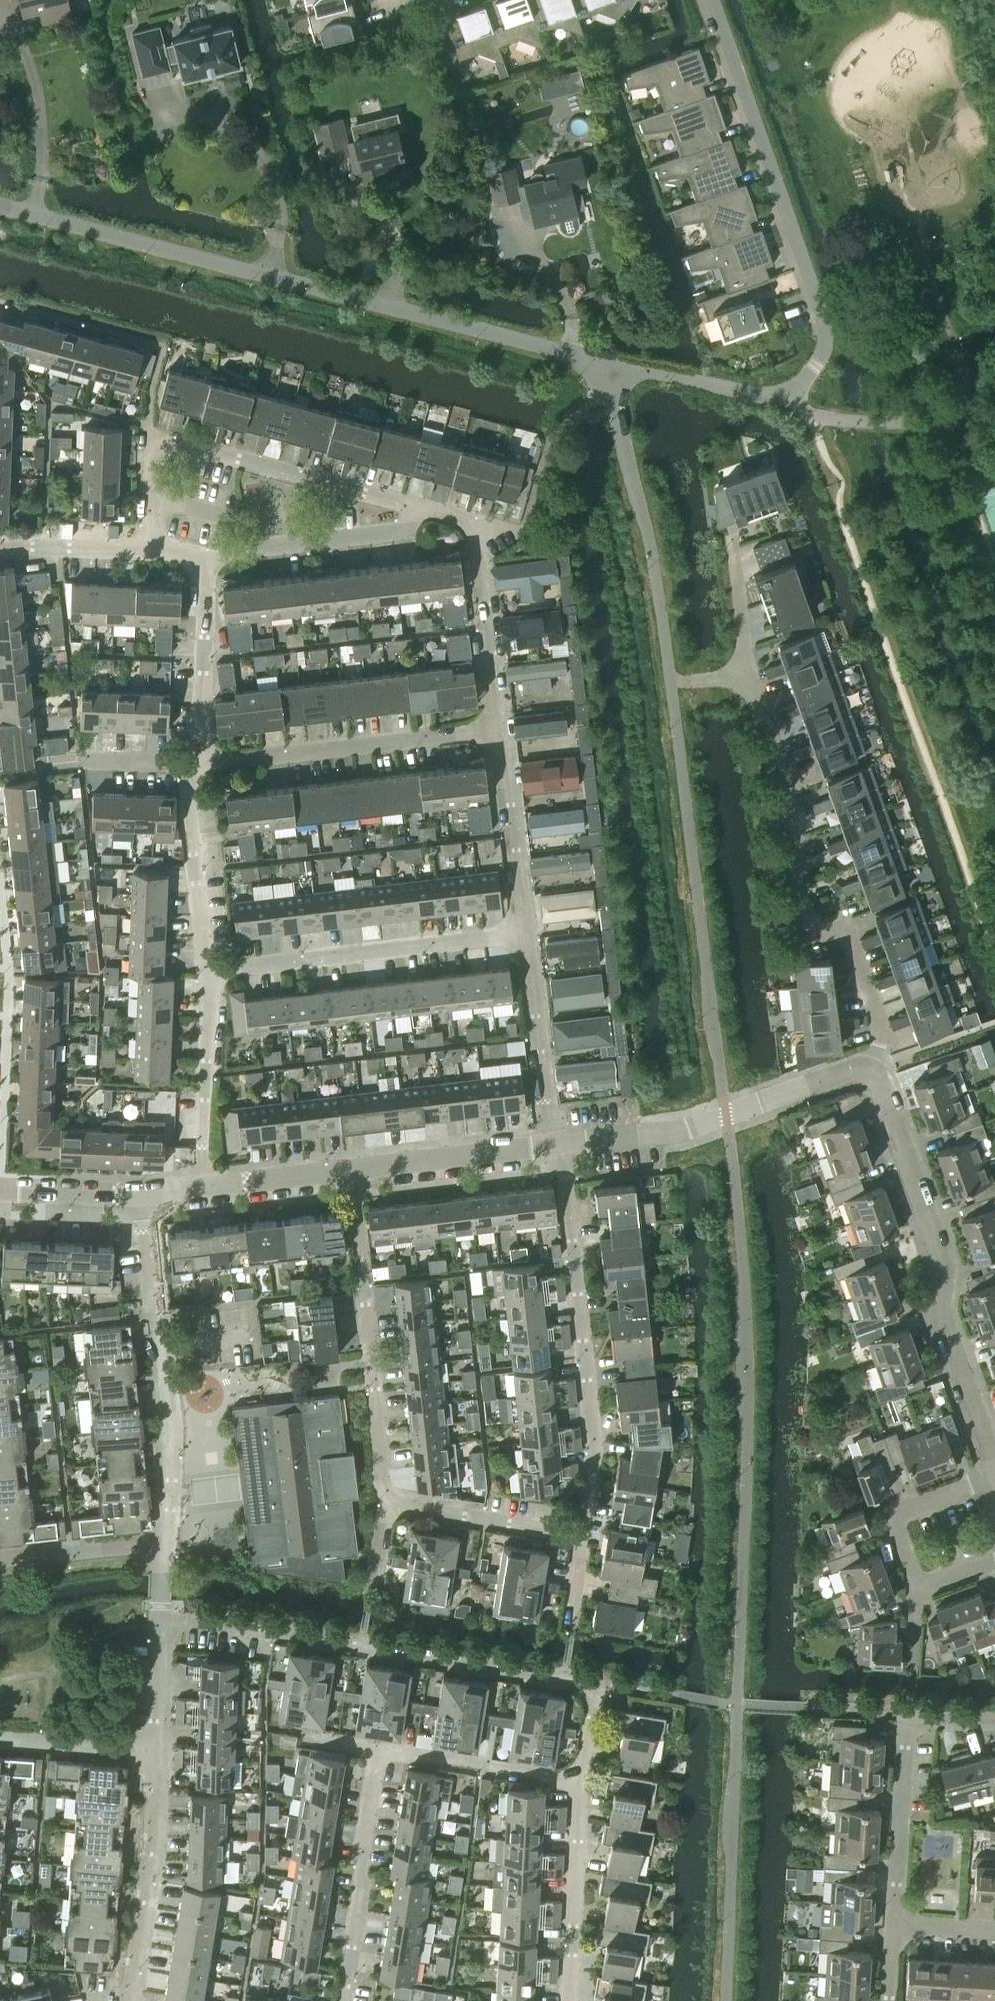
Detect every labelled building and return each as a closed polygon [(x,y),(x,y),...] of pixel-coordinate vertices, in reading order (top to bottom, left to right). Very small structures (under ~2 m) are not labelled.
[(24,13),(42,9),(41,5),(48,3),(51,14),(69,9),(67,0),(21,0),(24,13)] [(308,11),(308,12),(352,0),(352,1),(354,0),(305,0),(308,11)] [(308,12),(308,11),(315,41),(361,30),(358,17),(356,17),(352,1),(352,0),(308,12)] [(504,61),(505,61),(499,44),(518,37),(544,47),(528,0),(501,0),(500,0),(483,0),(482,0),(483,3),(484,3),(504,61)] [(544,47),(545,47),(539,30),(558,24),(583,33),(572,0),(528,0),(544,47)] [(583,33),(584,33),(578,17),(598,10),(623,19),(616,0),(572,0),(583,33)] [(623,19),(635,0),(616,0),(623,19)] [(479,51),(504,61),(484,3),(483,3),(471,8),(469,11),(460,14),(458,9),(443,14),(458,58),(479,51)] [(160,26),(132,33),(143,76),(170,69),(169,61),(178,59),(183,78),(202,73),(202,74),(222,69),(221,68),(240,63),(231,26),(212,30),(210,24),(191,29),(193,35),(173,40),(174,42),(164,44),(160,26)] [(633,120),(664,109),(664,110),(706,95),(714,92),(714,91),(706,94),(702,83),(698,72),(706,69),(698,46),(617,74),(618,75),(623,74),(627,87),(655,83),(664,109),(633,120)] [(649,165),(649,166),(680,155),(722,141),(722,140),(730,138),(730,137),(722,140),(718,129),(714,117),(722,115),(714,92),(706,95),(664,110),(664,109),(633,120),(633,121),(638,119),(643,133),(671,129),(680,154),(649,165)] [(341,118),(314,125),(323,158),(348,152),(351,161),(360,159),(362,169),(365,180),(406,169),(396,128),(377,133),(375,122),(351,128),(353,139),(347,140),(341,118)] [(664,210),(665,211),(696,200),(696,201),(738,186),(746,183),(745,182),(738,185),(730,163),(738,160),(730,138),(722,140),(722,141),(680,155),(649,166),(654,164),(659,178),(687,174),(696,200),(664,210)] [(513,167),(488,173),(496,203),(519,197),(522,206),(530,204),(533,213),(535,224),(558,218),(560,226),(563,230),(567,232),(572,232),(576,230),(578,226),(577,222),(575,214),(577,213),(569,184),(573,184),(576,185),(581,184),(583,181),(585,180),(579,156),(545,164),(548,177),(544,178),(544,175),(538,172),(532,173),(529,178),(529,182),(517,185),(513,167)] [(680,256),(711,246),(712,246),(754,231),(761,228),(753,231),(746,208),(753,205),(746,183),(738,186),(696,201),(696,200),(665,211),(665,212),(670,210),(675,224),(702,220),(711,245),(680,256)] [(696,301),(696,302),(727,291),(746,285),(745,285),(778,274),(778,273),(769,276),(761,254),(769,251),(761,228),(754,231),(712,246),(711,246),(680,256),(681,257),(686,255),(690,269),(718,265),(727,291),(696,301)] [(727,291),(696,302),(696,303),(701,301),(706,314),(714,311),(723,338),(736,334),(738,340),(754,334),(752,328),(767,323),(759,301),(752,303),(750,298),(753,297),(752,296),(750,297),(746,286),(778,274),(745,285),(746,285),(727,291)] [(11,348),(15,346),(30,350),(31,350),(38,323),(25,319),(23,324),(1,318),(0,318),(0,333),(11,348)] [(30,350),(28,356),(50,362),(59,328),(38,323),(31,350),(30,350)] [(59,328),(50,362),(71,368),(80,334),(59,328)] [(7,367),(7,351),(11,348),(0,333),(0,367),(7,367)] [(80,334),(71,368),(91,373),(101,339),(80,334)] [(101,339),(91,373),(112,379),(121,345),(101,339)] [(113,379),(111,386),(132,391),(134,385),(143,351),(121,345),(112,379),(113,379)] [(13,389),(14,367),(7,367),(0,367),(0,389),(13,389)] [(181,409),(190,374),(169,368),(159,403),(177,407),(181,409)] [(211,379),(190,374),(181,409),(185,410),(202,414),(211,379)] [(211,379),(202,414),(212,417),(229,422),(244,426),(253,391),(254,391),(255,385),(212,374),(211,379)] [(12,411),(13,389),(0,389),(0,410),(12,411)] [(51,398),(62,401),(64,392),(53,389),(51,398)] [(274,396),(254,391),(253,391),(244,426),(260,430),(264,431),(274,396)] [(64,392),(62,401),(72,403),(74,395),(64,392)] [(285,437),(295,402),(274,396),(264,431),(269,432),(285,437)] [(38,401),(37,412),(46,412),(46,402),(38,401)] [(93,409),(103,412),(106,403),(95,401),(93,409)] [(306,442),(316,408),(295,402),(285,437),(302,441),(306,442)] [(106,403),(103,412),(114,415),(116,406),(106,403)] [(183,418),(185,410),(181,409),(177,407),(174,416),(183,418)] [(336,413),(316,408),(306,442),(311,444),(327,448),(336,413)] [(359,457),(369,459),(378,425),(379,425),(380,419),(359,413),(337,408),(336,413),(327,448),(337,451),(359,457)] [(11,432),(12,411),(0,410),(0,432),(11,432)] [(52,419),(62,420),(63,411),(52,410),(52,419)] [(63,411),(62,420),(73,420),(74,411),(63,411)] [(46,412),(37,412),(37,423),(46,423),(46,412)] [(181,427),(183,418),(174,416),(172,424),(181,427)] [(229,422),(212,417),(211,423),(219,425),(216,437),(218,438),(220,438),(223,426),(227,427),(229,422)] [(219,425),(211,423),(207,435),(216,437),(219,425)] [(85,425),(85,447),(120,449),(121,426),(85,425)] [(399,430),(379,425),(378,425),(369,459),(385,464),(390,465),(399,430)] [(227,427),(223,426),(220,438),(228,441),(232,428),(227,427)] [(267,441),(269,432),(264,431),(260,430),(258,438),(267,441)] [(411,471),(420,436),(399,430),(390,465),(394,466),(411,471)] [(10,454),(11,432),(0,432),(0,453),(10,454)] [(51,435),(51,446),(59,446),(60,435),(51,435)] [(411,471),(427,475),(431,476),(441,441),(420,436),(411,471)] [(264,449),(267,441),(258,438),(256,447),(264,449)] [(308,452),(311,444),(306,442),(302,441),(300,450),(308,452)] [(436,477),(452,482),(462,447),(461,447),(441,441),(431,476),(436,477)] [(484,490),(494,493),(503,458),(504,458),(505,453),(484,447),(462,441),(461,447),(462,447),(452,482),(462,485),(479,489),(484,490)] [(36,444),(35,455),(44,455),(45,445),(36,444)] [(59,446),(51,446),(50,456),(59,457),(59,446)] [(85,447),(84,469),(119,470),(120,449),(85,447)] [(306,460),(308,452),(300,450),(297,458),(306,460)] [(359,457),(337,451),(336,457),(345,459),(341,471),(343,472),(345,472),(348,460),(357,462),(359,457)] [(9,475),(10,454),(0,453),(0,475),(9,475)] [(44,455),(35,455),(35,466),(44,466),(44,455)] [(345,459),(336,457),(332,469),(341,471),(345,459)] [(534,466),(504,458),(503,458),(494,493),(516,499),(522,477),(530,479),(534,466)] [(348,460),(345,472),(354,475),(357,462),(348,460)] [(774,463),(748,472),(762,511),(787,502),(774,463)] [(392,474),(394,466),(390,465),(385,464),(383,472),(392,474)] [(84,469),(83,491),(118,492),(119,470),(84,469)] [(389,483),(392,474),(383,472),(381,481),(389,483)] [(762,511),(748,472),(722,481),(724,485),(714,489),(719,526),(762,511)] [(8,497),(9,475),(0,475),(0,497),(8,497)] [(436,477),(431,476),(427,475),(425,483),(433,486),(436,477)] [(49,478),(49,489),(58,489),(58,478),(49,478)] [(431,494),(433,486),(425,483),(423,492),(431,494)] [(474,494),(478,495),(479,489),(462,485),(461,490),(470,493),(466,505),(468,505),(470,506),(474,494)] [(34,487),(34,498),(42,499),(43,488),(34,487)] [(58,489),(49,489),(48,500),(57,500),(58,489)] [(470,493),(461,490),(458,503),(466,505),(470,493)] [(118,492),(83,491),(82,513),(117,514),(118,492)] [(478,495),(474,494),(470,506),(479,508),(482,496),(478,495)] [(7,519),(8,497),(0,497),(0,519),(7,519)] [(42,499),(34,498),(33,509),(42,509),(42,499)] [(119,524),(109,524),(109,536),(118,536),(119,524)] [(753,547),(758,560),(785,550),(780,538),(753,547)] [(754,575),(764,600),(802,586),(793,561),(789,562),(785,550),(758,560),(762,572),(754,575)] [(436,558),(416,561),(421,596),(442,594),(443,609),(451,608),(459,607),(466,606),(465,596),(460,597),(459,588),(464,587),(460,555),(459,551),(446,552),(446,557),(440,558),(440,553),(435,554),(436,558)] [(557,554),(559,576),(571,575),(571,574),(569,552),(557,554)] [(554,558),(497,564),(499,586),(523,583),(524,599),(544,597),(542,582),(556,581),(554,558)] [(416,561),(395,563),(399,599),(401,611),(422,608),(421,596),(416,561)] [(395,563),(374,566),(378,601),(399,599),(395,563)] [(22,609),(20,589),(32,587),(30,572),(15,573),(14,566),(0,568),(0,612),(22,609)] [(321,567),(308,568),(309,573),(314,609),(313,609),(314,617),(358,612),(357,604),(356,604),(352,568),(333,570),(332,566),(327,567),(328,571),(322,572),(321,567)] [(374,566),(352,568),(356,604),(357,604),(378,601),(374,566)] [(38,579),(50,577),(50,569),(37,571),(38,579)] [(32,587),(38,587),(38,579),(37,571),(30,572),(32,587)] [(309,573),(288,576),(292,611),(313,609),(314,609),(309,573)] [(236,577),(223,578),(223,583),(226,615),(231,615),(232,624),(228,625),(229,634),(236,633),(244,632),(252,631),(250,616),(271,614),(267,578),(247,580),(247,576),(242,577),(242,581),(236,582),(236,577)] [(288,576),(267,578),(271,614),(292,611),(288,576)] [(38,587),(51,585),(50,577),(38,579),(38,587)] [(137,584),(136,620),(157,621),(156,632),(172,633),(173,618),(180,618),(181,586),(181,581),(168,580),(167,585),(161,585),(161,581),(156,581),(156,585),(137,584)] [(70,617),(93,618),(94,582),(72,581),(70,617)] [(94,582),(93,618),(114,619),(116,583),(94,582)] [(116,583),(114,619),(136,620),(137,584),(116,583)] [(802,586),(764,600),(773,626),(780,623),(785,636),(809,627),(811,626),(807,614),(812,612),(802,586)] [(563,604),(565,626),(577,624),(574,602),(563,604)] [(466,606),(459,607),(461,623),(468,622),(466,606)] [(459,607),(451,608),(453,624),(461,623),(459,607)] [(451,608),(443,609),(445,625),(453,624),(451,608)] [(25,631),(22,609),(0,612),(0,634),(25,631)] [(432,615),(422,617),(424,629),(433,628),(432,615)] [(555,615),(507,619),(508,648),(557,641),(555,615)] [(424,629),(422,617),(414,617),(416,630),(424,629)] [(47,620),(48,629),(61,627),(60,618),(47,620)] [(389,620),(380,621),(382,634),(390,633),(389,620)] [(382,634),(380,621),(372,622),(373,635),(382,634)] [(346,625),(337,626),(339,639),(347,638),(346,625)] [(339,639),(337,626),(329,627),(330,640),(339,639)] [(61,627),(48,629),(49,637),(62,636),(61,627)] [(811,633),(809,627),(785,636),(787,641),(779,644),(785,661),(786,665),(819,653),(812,632),(811,633)] [(27,652),(25,631),(0,634),(0,655),(27,652)] [(252,631),(244,632),(246,648),(253,647),(252,631)] [(303,631),(294,632),(296,644),(304,643),(303,631)] [(463,648),(471,647),(469,631),(461,632),(463,648)] [(244,632),(236,633),(238,649),(246,648),(244,632)] [(296,644),(294,632),(286,633),(287,645),(296,644)] [(456,649),(463,648),(461,632),(454,633),(456,649)] [(236,633),(229,634),(231,650),(238,649),(236,633)] [(448,650),(456,649),(454,633),(446,634),(448,650)] [(82,650),(91,650),(91,638),(83,637),(82,650)] [(412,637),(404,638),(405,650),(414,649),(412,637)] [(91,638),(91,650),(99,651),(100,638),(91,638)] [(405,650),(404,638),(395,639),(397,651),(405,650)] [(125,652),(134,652),(134,639),(126,639),(125,652)] [(156,652),(164,652),(164,639),(156,639),(156,652)] [(164,652),(172,653),(172,640),(164,639),(164,652)] [(370,641),(361,642),(363,655),(371,654),(370,641)] [(363,655),(361,642),(353,643),(354,656),(363,655)] [(327,646),(318,647),(320,660),(328,659),(327,646)] [(320,660),(318,647),(310,648),(311,661),(320,660)] [(429,668),(433,703),(452,701),(453,705),(458,705),(457,701),(463,700),(464,705),(477,703),(477,698),(473,666),(468,667),(467,658),(472,657),(471,647),(463,648),(456,649),(448,650),(450,665),(429,668)] [(788,669),(794,685),(836,670),(829,650),(819,653),(786,665),(788,669)] [(284,651),(275,652),(276,665),(285,664),(284,651)] [(29,674),(27,652),(0,655),(0,677),(29,674)] [(276,665),(275,652),(266,653),(268,666),(276,665)] [(569,653),(571,675),(583,674),(580,652),(569,653)] [(97,669),(105,670),(106,657),(97,657),(97,669)] [(106,657),(105,670),(114,670),(114,657),(106,657)] [(140,671),(148,672),(149,659),(140,658),(140,671)] [(566,658),(509,665),(510,681),(568,674),(566,658)] [(149,659),(148,672),(157,672),(157,659),(149,659)] [(227,673),(235,673),(233,660),(225,661),(227,673)] [(53,663),(54,671),(66,670),(65,661),(53,663)] [(219,674),(227,673),(225,661),(217,662),(219,674)] [(781,662),(771,666),(778,673),(788,669),(786,665),(782,666),(781,662)] [(778,673),(771,666),(764,668),(767,676),(778,673)] [(408,670),(412,706),(433,703),(429,668),(408,670)] [(66,670),(54,671),(55,680),(68,678),(66,670)] [(386,673),(390,709),(412,706),(408,670),(386,673)] [(794,685),(801,706),(844,690),(836,670),(794,685)] [(220,681),(235,679),(235,673),(227,673),(219,674),(220,681)] [(365,675),(369,711),(390,709),(386,673),(365,675)] [(32,695),(29,674),(0,677),(0,699),(32,695)] [(343,678),(348,714),(369,711),(365,675),(343,678)] [(322,680),(326,716),(348,714),(343,678),(322,680)] [(262,724),(258,688),(237,691),(235,679),(220,681),(222,696),(214,697),(218,729),(219,729),(219,734),(233,732),(232,727),(238,727),(239,731),(243,730),(243,726),(262,724)] [(301,683),(305,719),(326,716),(322,680),(301,683)] [(301,683),(279,685),(283,721),(305,719),(301,683)] [(258,688),(262,724),(283,721),(279,685),(258,688)] [(81,725),(103,726),(104,690),(82,689),(81,725)] [(103,726),(125,727),(126,691),(104,690),(103,726)] [(802,710),(808,726),(851,711),(844,690),(801,706),(802,710)] [(125,727),(146,727),(148,691),(126,691),(125,727)] [(148,691),(146,727),(168,728),(170,692),(148,691)] [(34,717),(32,695),(0,699),(0,720),(34,717)] [(575,703),(577,725),(589,723),(586,701),(575,703)] [(795,703),(785,707),(792,714),(802,710),(801,706),(797,707),(795,703)] [(58,706),(59,714),(72,713),(71,704),(58,706)] [(792,714),(785,707),(779,709),(782,717),(792,714)] [(573,709),(529,715),(529,729),(574,724),(573,709)] [(808,726),(815,746),(858,731),(851,711),(808,726)] [(34,717),(0,720),(0,737),(0,739),(0,744),(1,744),(1,751),(0,751),(0,764),(3,764),(35,761),(34,754),(49,752),(48,736),(36,738),(34,717)] [(858,731),(815,746),(823,767),(830,765),(832,770),(857,762),(855,756),(866,752),(858,731)] [(68,742),(67,734),(54,736),(55,744),(68,742)] [(55,744),(54,736),(48,736),(49,752),(56,752),(55,744)] [(69,750),(68,742),(55,744),(56,752),(69,750)] [(810,744),(800,747),(807,754),(813,752),(810,744)] [(807,754),(800,747),(794,749),(797,758),(807,754)] [(581,752),(583,774),(594,773),(595,773),(592,751),(581,752)] [(441,767),(445,803),(466,800),(468,815),(476,815),(483,814),(491,813),(490,803),(485,804),(484,794),(489,794),(485,762),(484,762),(484,757),(470,759),(471,764),(465,764),(464,760),(459,761),(460,765),(441,767)] [(577,759),(526,764),(528,793),(580,787),(577,759)] [(857,762),(832,770),(834,776),(827,779),(835,800),(867,788),(877,785),(869,764),(859,767),(857,762)] [(419,770),(424,805),(445,803),(441,767),(419,770)] [(398,772),(402,808),(424,805),(419,770),(398,772)] [(398,772),(377,775),(381,810),(402,808),(398,772)] [(71,775),(72,785),(80,785),(79,774),(71,775)] [(355,777),(359,813),(381,810),(377,775),(355,777)] [(355,777),(334,780),(338,816),(359,813),(355,777)] [(5,782),(7,803),(40,800),(38,779),(5,782)] [(313,782),(317,818),(338,816),(334,780),(313,782)] [(291,785),(295,821),(317,818),(313,782),(291,785)] [(270,788),(274,823),(295,821),(291,785),(270,788)] [(867,788),(835,800),(842,820),(874,808),(884,805),(877,785),(867,788)] [(239,839),(255,837),(253,826),(274,823),(270,788),(250,790),(250,786),(245,786),(246,790),(240,791),(239,786),(226,788),(226,793),(230,825),(237,824),(239,839)] [(92,825),(113,826),(115,793),(93,792),(92,825)] [(133,837),(134,827),(135,793),(115,793),(113,826),(113,836),(133,837)] [(134,827),(154,828),(155,794),(135,793),(134,827)] [(155,794),(154,828),(154,838),(175,839),(176,795),(155,794)] [(829,797),(819,801),(826,808),(832,805),(829,797)] [(50,799),(40,800),(37,800),(7,803),(9,823),(43,820),(52,819),(50,799)] [(586,802),(589,824),(600,823),(601,823),(598,801),(586,802)] [(826,808),(819,801),(813,803),(816,811),(826,808)] [(75,806),(76,816),(84,815),(83,805),(75,806)] [(842,820),(849,840),(891,825),(884,805),(874,808),(842,820)] [(485,830),(493,829),(491,813),(483,814),(485,830)] [(476,815),(477,830),(485,830),(483,814),(476,815)] [(84,815),(76,816),(77,826),(85,825),(84,815)] [(470,831),(477,830),(476,815),(468,815),(470,831)] [(550,834),(538,835),(539,851),(588,846),(585,815),(548,819),(550,834)] [(43,820),(9,823),(11,844),(45,840),(55,839),(57,839),(54,819),(52,819),(43,820)] [(435,824),(426,825),(428,838),(437,837),(435,824)] [(418,826),(419,839),(428,838),(426,825),(418,826)] [(849,840),(856,861),(898,846),(891,825),(849,840)] [(392,829),(384,830),(385,843),(394,842),(392,829)] [(385,843),(384,830),(375,831),(377,844),(385,843)] [(351,847),(349,834),(341,835),(342,848),(351,847)] [(342,848),(341,835),(332,836),(334,849),(342,848)] [(484,837),(485,850),(495,849),(493,836),(484,837)] [(247,845),(255,844),(255,837),(239,839),(239,846),(247,845)] [(843,838),(833,841),(840,848),(846,846),(843,838)] [(11,844),(13,864),(57,859),(55,839),(45,840),(11,844)] [(306,840),(298,841),(299,853),(308,852),(306,840)] [(461,840),(452,841),(454,854),(462,853),(461,840)] [(299,853),(298,841),(289,842),(291,854),(299,853)] [(454,854),(452,841),(444,842),(445,855),(454,854)] [(840,848),(833,841),(827,844),(830,852),(840,848)] [(591,844),(594,866),(605,864),(606,864),(603,842),(591,844)] [(249,858),(257,857),(255,844),(247,845),(249,858)] [(241,859),(249,858),(247,845),(239,846),(241,859)] [(420,845),(412,846),(413,859),(422,858),(420,845)] [(79,847),(80,857),(88,856),(87,846),(79,847)] [(412,846),(403,847),(405,857),(405,860),(413,859),(412,846)] [(856,861),(864,881),(896,870),(906,866),(898,846),(856,861)] [(380,850),(371,851),(373,863),(381,862),(380,850)] [(373,863),(371,851),(363,852),(364,864),(373,863)] [(102,860),(112,861),(112,853),(102,852),(102,860)] [(590,852),(534,859),(537,886),(593,878),(590,852)] [(112,853),(112,861),(122,861),(122,853),(112,853)] [(142,862),(153,862),(153,854),(143,854),(142,862)] [(153,854),(153,862),(163,863),(163,855),(153,854)] [(339,855),(331,856),(332,868),(341,867),(339,855)] [(88,856),(80,857),(81,867),(89,866),(88,856)] [(332,868),(331,856),(322,857),(324,869),(332,868)] [(13,864),(16,884),(59,880),(57,859),(13,864)] [(299,859),(290,860),(291,873),(300,872),(299,859)] [(291,873),(290,860),(281,861),(283,874),(291,873)] [(258,864),(250,865),(251,878),(260,877),(258,864)] [(251,878),(250,865),(241,866),(243,879),(251,878)] [(497,869),(476,872),(480,905),(502,903),(497,869)] [(896,870),(864,881),(871,902),(884,898),(886,903),(906,896),(904,891),(896,870)] [(133,871),(133,892),(166,894),(167,873),(133,871)] [(476,872),(456,874),(460,908),(480,905),(476,872)] [(456,874),(436,877),(440,910),(460,908),(456,874)] [(436,877),(416,879),(420,912),(440,910),(436,877)] [(858,878),(848,882),(855,889),(861,887),(858,878)] [(416,879),(395,881),(399,915),(420,912),(416,879)] [(16,884),(18,905),(51,901),(61,900),(59,880),(16,884)] [(395,881),(375,884),(379,917),(399,915),(395,881)] [(855,889),(848,882),(842,884),(845,893),(855,889)] [(100,883),(99,892),(112,892),(112,883),(100,883)] [(375,884),(355,886),(359,920),(379,917),(375,884)] [(596,885),(599,907),(610,906),(611,906),(608,884),(596,885)] [(83,887),(84,897),(92,897),(91,886),(83,887)] [(355,886),(335,889),(339,922),(359,920),(355,886)] [(335,889),(315,891),(318,925),(339,922),(335,889)] [(315,891),(294,894),(298,927),(318,925),(315,891)] [(593,891),(543,896),(541,897),(544,923),(596,918),(593,891)] [(112,892),(99,892),(99,900),(112,901),(112,892)] [(133,892),(132,913),(165,914),(166,894),(133,892)] [(888,909),(875,913),(881,930),(883,934),(925,919),(917,898),(915,893),(906,896),(886,903),(888,909)] [(294,894),(274,896),(278,929),(298,927),(294,894)] [(274,896),(254,898),(258,932),(278,929),(274,896)] [(92,897),(84,897),(85,908),(93,907),(92,897)] [(258,932),(254,898),(233,901),(237,934),(258,932)] [(51,901),(18,905),(20,925),(53,921),(65,920),(63,900),(61,900),(51,901)] [(132,913),(131,933),(165,935),(165,914),(132,913)] [(883,934),(890,955),(932,940),(925,919),(883,934)] [(20,925),(22,945),(55,942),(53,921),(20,925)] [(104,923),(104,932),(116,933),(117,924),(104,923)] [(601,927),(604,949),(615,948),(616,948),(613,926),(601,927)] [(88,928),(89,938),(97,937),(96,927),(88,928)] [(116,933),(104,932),(103,941),(116,941),(116,933)] [(877,932),(867,935),(874,942),(880,940),(878,936),(877,932)] [(131,933),(130,953),(164,955),(165,935),(131,933)] [(599,934),(546,940),(549,969),(602,964),(599,934)] [(874,942),(867,935),(861,938),(864,946),(874,942)] [(97,937),(89,938),(90,948),(98,947),(97,937)] [(890,955),(897,975),(930,964),(939,960),(932,940),(890,955)] [(55,942),(22,945),(24,966),(54,963),(55,968),(66,967),(63,941),(55,942)] [(794,953),(798,984),(832,980),(830,958),(804,961),(803,952),(794,953)] [(129,975),(139,975),(139,974),(163,975),(164,955),(130,953),(129,975)] [(106,964),(106,973),(118,973),(119,965),(106,964)] [(897,975),(904,996),(937,984),(930,964),(897,975)] [(509,966),(488,969),(492,1002),(513,1000),(509,966)] [(606,969),(609,991),(620,989),(621,989),(618,967),(606,969)] [(488,969),(468,971),(472,1005),(492,1002),(488,969)] [(468,971),(448,974),(452,1007),(472,1005),(468,971)] [(891,972),(881,976),(888,983),(894,981),(891,972)] [(118,973),(106,973),(105,981),(118,982),(118,973)] [(603,973),(552,979),(554,1002),(605,995),(603,973)] [(139,975),(138,995),(172,996),(173,975),(163,975),(139,974),(139,975)] [(448,974),(427,976),(431,1010),(452,1007),(448,974)] [(837,979),(832,980),(833,984),(846,983),(845,974),(836,975),(837,979)] [(427,976),(407,979),(411,1012),(431,1010),(427,976)] [(888,983),(881,976),(875,978),(878,987),(888,983)] [(25,977),(24,998),(68,1000),(68,979),(25,977)] [(407,979),(387,981),(391,1014),(411,1012),(407,979)] [(790,985),(793,1007),(835,1001),(833,984),(832,980),(798,984),(790,985)] [(387,981),(367,984),(371,1017),(391,1014),(387,981)] [(904,996),(912,1016),(944,1004),(954,1001),(946,981),(937,984),(904,996)] [(367,984),(346,986),(350,1019),(371,1017),(367,984)] [(346,986),(326,988),(330,1022),(350,1019),(346,986)] [(326,988),(306,991),(310,1024),(330,1022),(326,988)] [(269,1029),(265,996),(245,998),(244,990),(231,992),(235,1033),(269,1029)] [(91,991),(91,1001),(99,1001),(99,991),(91,991)] [(306,991),(286,993),(289,1026),(310,1024),(306,991)] [(286,993),(265,996),(269,1029),(289,1026),(286,993)] [(138,995),(138,1015),(171,1016),(172,996),(138,995)] [(24,998),(23,1019),(57,1020),(67,1020),(68,1000),(24,998)] [(99,1001),(91,1001),(91,1011),(99,1011),(99,1001)] [(795,1028),(803,1027),(838,1023),(837,1019),(835,1001),(793,1007),(795,1028)] [(944,1004),(912,1016),(919,1037),(952,1025),(944,1004)] [(105,1005),(104,1013),(117,1014),(117,1005),(105,1005)] [(611,1011),(614,1032),(625,1031),(623,1009),(622,1009),(611,1011)] [(117,1014),(104,1013),(104,1022),(117,1022),(117,1014)] [(906,1013),(896,1017),(903,1024),(909,1022),(906,1013)] [(138,1015),(137,1035),(170,1037),(171,1016),(138,1015)] [(609,1016),(553,1023),(557,1050),(612,1044),(609,1016)] [(859,1016),(848,1017),(853,1025),(860,1025),(859,1016)] [(848,1017),(837,1019),(838,1023),(842,1022),(843,1027),(853,1025),(848,1017)] [(903,1024),(896,1017),(890,1019),(893,1027),(903,1024)] [(23,1019),(22,1039),(56,1040),(57,1020),(23,1019)] [(506,1021),(508,1034),(517,1033),(516,1020),(506,1021)] [(838,1023),(803,1027),(805,1043),(795,1045),(798,1065),(797,1065),(798,1066),(829,1055),(829,1054),(828,1054),(827,1047),(840,1045),(838,1027),(838,1023)] [(483,1024),(475,1025),(476,1038),(485,1037),(483,1024)] [(476,1038),(475,1025),(466,1026),(468,1039),(476,1038)] [(442,1029),(434,1030),(435,1043),(444,1042),(442,1029)] [(435,1043),(434,1030),(425,1031),(427,1044),(435,1043)] [(89,1036),(89,1042),(97,1042),(98,1032),(90,1031),(89,1036)] [(402,1034),(393,1035),(395,1048),(403,1047),(402,1034)] [(137,1035),(136,1056),(170,1057),(170,1037),(137,1035)] [(395,1048),(393,1035),(384,1036),(386,1049),(395,1048)] [(22,1039),(21,1059),(55,1061),(56,1040),(22,1039)] [(361,1039),(353,1040),(354,1053),(363,1052),(361,1039)] [(354,1053),(353,1040),(344,1041),(346,1054),(354,1053)] [(505,1040),(497,1041),(498,1054),(507,1053),(505,1040)] [(498,1054),(497,1041),(488,1043),(490,1055),(498,1054)] [(97,1042),(89,1042),(89,1043),(79,1042),(79,1053),(89,1054),(89,1052),(97,1052),(97,1042)] [(321,1044),(312,1045),(314,1057),(323,1056),(321,1044)] [(314,1057),(312,1045),(304,1046),(305,1058),(314,1057)] [(465,1045),(457,1046),(458,1059),(467,1058),(465,1045)] [(103,1046),(103,1054),(115,1055),(116,1046),(103,1046)] [(458,1059),(457,1046),(448,1047),(450,1060),(458,1059)] [(280,1049),(272,1050),(273,1062),(282,1061),(280,1049)] [(273,1062),(272,1050),(263,1051),(265,1063),(273,1062)] [(424,1050),(416,1051),(417,1064),(426,1063),(424,1050)] [(417,1064),(416,1051),(407,1052),(409,1065),(417,1064)] [(616,1052),(619,1074),(630,1073),(628,1051),(627,1051),(616,1052)] [(115,1055),(103,1054),(102,1063),(115,1063),(115,1055)] [(914,1083),(921,1105),(961,1091),(954,1070),(963,1067),(958,1054),(927,1065),(931,1077),(914,1083)] [(384,1055),(375,1056),(377,1069),(385,1068),(384,1055)] [(170,1057),(136,1056),(135,1077),(169,1078),(170,1057)] [(377,1069),(375,1056),(367,1057),(368,1070),(377,1069)] [(613,1058),(557,1065),(560,1082),(615,1076),(613,1058)] [(21,1059),(21,1080),(54,1081),(55,1061),(21,1059)] [(343,1060),(335,1061),(336,1073),(345,1072),(343,1060)] [(336,1073),(335,1061),(326,1062),(328,1075),(336,1073)] [(303,1065),(295,1066),(296,1078),(305,1077),(303,1065)] [(296,1078),(295,1066),(286,1067),(288,1079),(296,1078)] [(262,1069),(254,1070),(255,1083),(264,1082),(262,1069)] [(255,1083),(254,1070),(245,1071),(247,1084),(255,1083)] [(522,1072),(501,1075),(505,1108),(526,1105),(522,1072)] [(75,1082),(85,1082),(86,1074),(76,1074),(75,1082)] [(86,1074),(85,1082),(96,1083),(96,1075),(86,1074)] [(501,1075),(481,1077),(485,1110),(505,1108),(501,1075)] [(481,1077),(460,1079),(464,1113),(485,1110),(481,1077)] [(460,1079),(440,1082),(444,1115),(464,1113),(460,1079)] [(21,1080),(20,1100),(53,1101),(54,1081),(21,1080)] [(440,1082),(420,1084),(424,1118),(444,1115),(440,1082)] [(420,1084),(400,1087),(404,1120),(424,1118),(420,1084)] [(104,1087),(104,1097),(112,1097),(112,1087),(104,1087)] [(400,1087),(379,1089),(383,1123),(404,1120),(400,1087)] [(135,1096),(145,1096),(145,1088),(135,1088),(135,1096)] [(145,1088),(145,1096),(155,1097),(155,1089),(145,1088)] [(379,1089),(359,1092),(363,1125),(383,1123),(379,1089)] [(951,1120),(955,1131),(982,1121),(977,1109),(969,1112),(961,1091),(921,1105),(929,1127),(951,1120)] [(359,1092),(339,1094),(343,1127),(363,1125),(359,1092)] [(339,1094),(319,1096),(323,1130),(343,1127),(339,1094)] [(319,1096),(298,1099),(302,1132),(323,1130),(319,1096)] [(112,1097),(104,1097),(104,1107),(112,1107),(112,1097)] [(298,1099),(278,1101),(282,1135),(302,1132),(298,1099)] [(24,1136),(32,1144),(52,1126),(53,1101),(20,1100),(19,1121),(25,1121),(24,1136)] [(278,1101),(258,1104),(262,1137),(282,1135),(278,1101)] [(262,1137),(258,1104),(224,1108),(229,1149),(242,1147),(241,1140),(262,1137)] [(820,1133),(827,1154),(867,1139),(859,1117),(838,1125),(834,1113),(807,1123),(811,1136),(820,1133)] [(101,1162),(122,1163),(123,1120),(120,1120),(118,1118),(109,1118),(106,1119),(103,1119),(103,1128),(101,1162)] [(122,1163),(142,1163),(144,1120),(124,1119),(123,1120),(122,1163)] [(144,1120),(142,1163),(163,1164),(165,1121),(144,1120)] [(937,1150),(945,1172),(985,1158),(978,1137),(986,1134),(982,1121),(955,1131),(959,1143),(937,1150)] [(60,1160),(81,1161),(82,1127),(52,1126),(32,1144),(41,1153),(60,1154),(60,1160)] [(81,1161),(101,1162),(103,1128),(82,1127),(81,1161)] [(826,1177),(830,1190),(861,1179),(857,1168),(875,1161),(867,1139),(827,1154),(835,1174),(826,1177)] [(176,1144),(175,1155),(190,1155),(190,1145),(176,1144)] [(979,1199),(979,1198),(994,1193),(994,1178),(993,1179),(985,1158),(945,1172),(953,1194),(971,1188),(975,1200),(979,1199)] [(844,1200),(851,1221),(891,1207),(883,1185),(866,1191),(861,1179),(830,1190),(835,1203),(844,1200)] [(608,1211),(610,1223),(639,1220),(639,1221),(656,1219),(654,1199),(637,1201),(635,1183),(634,1183),(596,1187),(595,1187),(598,1212),(599,1212),(608,1211)] [(553,1185),(532,1187),(536,1223),(557,1221),(553,1185)] [(532,1187),(512,1190),(516,1226),(536,1223),(532,1187)] [(512,1190),(491,1192),(496,1228),(516,1226),(512,1190)] [(491,1192),(471,1195),(475,1230),(496,1228),(491,1192)] [(969,1240),(994,1230),(994,1193),(979,1198),(979,1199),(983,1210),(961,1217),(969,1240)] [(471,1195),(450,1197),(454,1233),(475,1230),(471,1195)] [(450,1197),(430,1200),(434,1235),(454,1233),(450,1197)] [(430,1200),(410,1202),(414,1238),(415,1247),(435,1245),(434,1235),(430,1200)] [(410,1202),(390,1204),(394,1240),(414,1238),(410,1202)] [(394,1240),(390,1204),(368,1207),(373,1243),(394,1240)] [(850,1245),(854,1257),(863,1254),(863,1255),(882,1248),(877,1236),(899,1229),(891,1207),(851,1221),(858,1242),(850,1245)] [(341,1210),(321,1213),(327,1262),(333,1261),(332,1250),(346,1248),(341,1210)] [(321,1213),(302,1215),(307,1253),(319,1252),(321,1263),(327,1262),(321,1213)] [(302,1215),(283,1217),(289,1266),(295,1266),(294,1255),(307,1253),(302,1215)] [(283,1217),(264,1219),(268,1258),(281,1256),(282,1267),(289,1266),(283,1217)] [(264,1219),(245,1222),(251,1271),(257,1270),(256,1259),(268,1258),(264,1219)] [(603,1259),(603,1260),(643,1256),(643,1255),(639,1221),(639,1220),(610,1223),(611,1235),(600,1236),(603,1259)] [(245,1222),(226,1224),(230,1262),(243,1261),(244,1272),(251,1271),(245,1222)] [(226,1224),(207,1226),(213,1276),(219,1275),(218,1264),(230,1262),(226,1224)] [(207,1226),(188,1229),(192,1267),(205,1265),(206,1276),(213,1276),(207,1226)] [(192,1267),(188,1229),(168,1231),(173,1280),(181,1279),(180,1268),(192,1267)] [(969,1240),(977,1262),(994,1255),(994,1230),(969,1240)] [(10,1276),(25,1277),(26,1241),(4,1240),(2,1287),(10,1287),(10,1276)] [(39,1288),(46,1289),(48,1242),(26,1241),(25,1277),(39,1277),(39,1288)] [(551,1242),(553,1255),(561,1254),(560,1241),(551,1242)] [(53,1278),(68,1279),(70,1243),(48,1242),(46,1289),(53,1289),(53,1278)] [(82,1290),(89,1290),(90,1243),(70,1243),(68,1279),(83,1279),(82,1290)] [(90,1243),(89,1290),(112,1291),(114,1244),(90,1243)] [(527,1245),(518,1246),(520,1259),(528,1258),(527,1245)] [(520,1259),(518,1246),(510,1247),(511,1260),(520,1259)] [(479,1263),(478,1250),(469,1251),(470,1264),(479,1263)] [(486,1250),(478,1250),(479,1263),(488,1262),(486,1250)] [(845,1275),(852,1296),(892,1282),(884,1260),(867,1266),(863,1255),(863,1254),(854,1257),(832,1265),(836,1278),(845,1275)] [(616,1282),(617,1295),(647,1291),(643,1256),(603,1260),(605,1283),(607,1283),(616,1282)] [(446,1257),(437,1258),(439,1271),(447,1270),(446,1257)] [(439,1271),(437,1258),(429,1259),(430,1272),(439,1271)] [(405,1261),(396,1262),(398,1275),(406,1274),(405,1261)] [(398,1275),(396,1262),(388,1263),(389,1276),(398,1275)] [(496,1292),(505,1291),(564,1285),(563,1273),(540,1276),(539,1263),(493,1268),(496,1292)] [(974,1313),(994,1306),(994,1268),(983,1272),(988,1284),(966,1291),(974,1313)] [(396,1281),(398,1302),(434,1299),(431,1277),(396,1281)] [(851,1320),(856,1332),(883,1323),(887,1322),(882,1310),(900,1304),(892,1282),(852,1296),(860,1317),(851,1320)] [(505,1291),(508,1315),(544,1311),(543,1300),(565,1297),(564,1285),(505,1291)] [(453,1288),(454,1297),(467,1295),(466,1287),(453,1288)] [(610,1331),(650,1327),(650,1326),(648,1310),(665,1308),(663,1289),(647,1291),(617,1295),(619,1307),(608,1308),(610,1331)] [(296,1312),(285,1313),(285,1319),(335,1314),(332,1294),(294,1298),(296,1312)] [(467,1295),(454,1297),(455,1305),(468,1304),(467,1295)] [(398,1302),(400,1323),(436,1319),(434,1299),(398,1302)] [(974,1313),(982,1336),(994,1331),(994,1306),(974,1313)] [(508,1315),(511,1339),(569,1333),(568,1321),(545,1323),(544,1311),(508,1315)] [(335,1314),(285,1319),(286,1326),(297,1325),(299,1337),(337,1333),(335,1314)] [(400,1323),(402,1343),(438,1339),(436,1319),(400,1323)] [(869,1342),(876,1363),(916,1349),(908,1327),(887,1334),(883,1323),(856,1332),(860,1345),(869,1342)] [(83,1328),(86,1362),(134,1357),(132,1335),(122,1336),(121,1324),(83,1328)] [(457,1329),(458,1337),(471,1336),(470,1327),(457,1329)] [(624,1354),(625,1366),(654,1363),(650,1327),(610,1331),(613,1355),(614,1355),(624,1354)] [(337,1333),(299,1337),(300,1350),(289,1351),(290,1358),(339,1353),(337,1333)] [(569,1333),(511,1339),(513,1364),(549,1360),(548,1347),(570,1345),(569,1333)] [(17,1370),(13,1335),(0,1337),(0,1372),(17,1370)] [(471,1336),(458,1337),(459,1346),(472,1344),(471,1336)] [(402,1343),(404,1363),(440,1359),(438,1339),(402,1343)] [(52,1344),(54,1364),(65,1363),(63,1343),(52,1344)] [(916,1349),(876,1363),(884,1384),(875,1387),(879,1400),(907,1390),(902,1378),(924,1371),(916,1349)] [(86,1362),(90,1396),(128,1392),(127,1381),(136,1380),(134,1357),(86,1362)] [(404,1363),(407,1384),(442,1380),(440,1359),(404,1363)] [(618,1402),(618,1403),(658,1399),(658,1398),(654,1364),(654,1363),(625,1366),(626,1378),(616,1380),(618,1402)] [(514,1370),(517,1395),(575,1389),(574,1377),(551,1379),(550,1366),(514,1370)] [(48,1367),(33,1369),(34,1380),(49,1378),(48,1367)] [(462,1369),(463,1378),(475,1377),(475,1368),(462,1369)] [(20,1403),(17,1370),(0,1372),(0,1405),(20,1403)] [(475,1377),(463,1378),(464,1386),(476,1385),(475,1377)] [(407,1384),(409,1404),(445,1400),(442,1380),(407,1384)] [(509,1420),(519,1418),(555,1415),(554,1403),(576,1400),(575,1389),(517,1395),(507,1396),(509,1420)] [(90,1396),(93,1429),(141,1424),(139,1402),(129,1403),(128,1392),(90,1396)] [(268,1402),(233,1406),(252,1565),(267,1563),(268,1568),(346,1581),(342,1554),(358,1553),(351,1495),(359,1494),(353,1450),(346,1451),(339,1393),(304,1397),(268,1402)] [(631,1425),(632,1442),(663,1443),(672,1443),(670,1419),(660,1420),(658,1399),(618,1403),(620,1427),(622,1426),(631,1425)] [(409,1404),(411,1425),(447,1421),(453,1420),(451,1400),(445,1400),(409,1404)] [(24,1437),(20,1403),(0,1405),(0,1439),(24,1437)] [(466,1410),(467,1419),(480,1417),(479,1409),(466,1410)] [(941,1423),(920,1431),(935,1471),(957,1463),(949,1441),(961,1437),(951,1410),(938,1415),(941,1423)] [(519,1418),(522,1443),(580,1436),(579,1424),(556,1427),(555,1415),(519,1418)] [(480,1417),(467,1419),(468,1427),(481,1426),(480,1417)] [(411,1425),(413,1445),(449,1441),(447,1421),(411,1425)] [(93,1429),(97,1463),(135,1459),(134,1448),(143,1447),(141,1424),(93,1429)] [(896,1430),(884,1435),(894,1462),(905,1458),(913,1479),(935,1471),(920,1431),(899,1439),(896,1430)] [(894,1462),(884,1435),(872,1439),(869,1432),(857,1436),(862,1452),(852,1456),(867,1496),(890,1487),(883,1470),(895,1465),(894,1462)] [(522,1443),(524,1465),(524,1466),(560,1463),(560,1462),(559,1451),(581,1448),(580,1436),(522,1443)] [(27,1470),(24,1437),(0,1439),(0,1473),(27,1470)] [(413,1445),(415,1465),(457,1461),(455,1440),(449,1441),(413,1445)] [(620,1456),(616,1479),(656,1486),(663,1443),(632,1442),(630,1458),(621,1456),(620,1456)] [(471,1451),(471,1459),(484,1458),(483,1449),(471,1451)] [(484,1458),(471,1459),(472,1468),(485,1467),(484,1458)] [(97,1463),(101,1496),(148,1491),(146,1468),(136,1470),(135,1459),(97,1463)] [(457,1461),(415,1465),(418,1487),(460,1482),(457,1461)] [(524,1466),(524,1465),(518,1466),(521,1492),(557,1488),(555,1475),(578,1473),(577,1461),(560,1462),(560,1463),(524,1466)] [(31,1504),(27,1470),(0,1473),(0,1507),(31,1504)] [(623,1504),(621,1517),(650,1521),(650,1520),(655,1486),(656,1486),(616,1479),(616,1480),(612,1503),(623,1504)] [(148,1491),(101,1496),(102,1514),(71,1517),(72,1534),(142,1527),(141,1515),(151,1514),(148,1491)] [(0,1507),(0,1542),(66,1535),(65,1518),(33,1521),(31,1504),(0,1507)] [(821,1545),(826,1558),(857,1547),(853,1535),(870,1529),(862,1506),(822,1521),(830,1542),(821,1545)] [(608,1527),(604,1550),(644,1557),(650,1521),(621,1517),(619,1529),(609,1527),(608,1527)] [(409,1562),(431,1565),(436,1533),(414,1529),(410,1557),(401,1556),(400,1565),(408,1566),(409,1562)] [(436,1533),(431,1565),(453,1569),(452,1573),(460,1575),(462,1566),(454,1565),(458,1536),(436,1533)] [(498,1576),(520,1580),(526,1547),(504,1544),(499,1572),(491,1571),(489,1579),(498,1581),(498,1576)] [(526,1547),(520,1580),(542,1583),(542,1588),(550,1589),(551,1581),(543,1579),(548,1551),(526,1547)] [(839,1567),(847,1588),(887,1574),(879,1552),(861,1558),(857,1547),(826,1558),(831,1571),(839,1567)] [(611,1575),(609,1587),(638,1592),(638,1593),(655,1596),(658,1576),(641,1574),(644,1558),(644,1557),(604,1550),(604,1551),(601,1574),(611,1575)] [(392,1563),(400,1565),(401,1556),(393,1555),(392,1563)] [(404,1594),(426,1598),(431,1565),(409,1562),(408,1566),(404,1594)] [(431,1565),(426,1598),(424,1610),(435,1611),(436,1610),(446,1611),(452,1573),(453,1569),(431,1565)] [(470,1567),(462,1566),(460,1575),(469,1576),(470,1567)] [(481,1578),(489,1579),(491,1571),(482,1569),(481,1578)] [(846,1612),(850,1624),(879,1619),(873,1603),(895,1596),(887,1574),(847,1588),(855,1609),(846,1612)] [(493,1609),(515,1613),(520,1580),(498,1576),(498,1581),(493,1609)] [(520,1580),(515,1613),(537,1616),(542,1588),(542,1583),(520,1580)] [(560,1582),(551,1581),(550,1589),(558,1591),(560,1582)] [(638,1592),(609,1587),(607,1600),(598,1598),(596,1598),(593,1622),(594,1622),(631,1628),(632,1629),(638,1593),(638,1592)] [(958,1599),(973,1639),(976,1647),(994,1640),(994,1597),(984,1602),(980,1591),(958,1599)] [(973,1639),(958,1599),(936,1607),(940,1618),(928,1622),(942,1660),(955,1655),(952,1646),(973,1639)] [(879,1619),(850,1624),(850,1636),(859,1636),(858,1659),(900,1661),(901,1637),(895,1636),(896,1616),(879,1619)] [(284,1683),(306,1687),(312,1654),(290,1651),(285,1679),(277,1677),(276,1686),(284,1687),(284,1683)] [(306,1687),(328,1691),(328,1695),(336,1696),(337,1687),(329,1686),(334,1658),(312,1654),(306,1687)] [(201,1673),(201,1685),(237,1687),(237,1662),(179,1660),(178,1673),(201,1673)] [(361,1696),(383,1699),(389,1667),(367,1663),(362,1691),(354,1690),(352,1699),(361,1700),(361,1696)] [(383,1699),(405,1703),(405,1707),(413,1709),(414,1700),(406,1699),(411,1670),(389,1667),(383,1699)] [(267,1685),(276,1686),(277,1677),(269,1676),(267,1685)] [(438,1708),(460,1712),(465,1679),(443,1676),(439,1704),(431,1703),(429,1711),(437,1713),(438,1708)] [(460,1712),(482,1716),(481,1720),(490,1721),(491,1713),(483,1711),(487,1683),(465,1679),(460,1712)] [(279,1716),(301,1720),(306,1687),(284,1683),(284,1687),(279,1716)] [(177,1697),(177,1709),(236,1711),(246,1711),(247,1687),(237,1687),(201,1685),(200,1698),(177,1697)] [(323,1723),(328,1695),(328,1691),(306,1687),(301,1720),(323,1723)] [(336,1696),(344,1697),(346,1689),(337,1687),(336,1696)] [(506,1724),(514,1725),(515,1721),(537,1725),(542,1692),(520,1688),(516,1717),(507,1715),(506,1724)] [(344,1697),(352,1699),(354,1690),(346,1689),(344,1697)] [(542,1692),(537,1725),(559,1728),(558,1733),(566,1734),(568,1725),(560,1724),(564,1696),(542,1692)] [(356,1729),(378,1732),(383,1699),(361,1696),(361,1700),(356,1729)] [(400,1736),(405,1707),(405,1703),(383,1699),(378,1732),(400,1736)] [(413,1709),(421,1710),(422,1701),(414,1700),(413,1709)] [(421,1710),(429,1711),(431,1703),(422,1701),(421,1710)] [(433,1741),(455,1745),(460,1712),(438,1708),(437,1713),(433,1741)] [(666,1716),(617,1708),(613,1729),(615,1729),(615,1728),(623,1729),(618,1760),(648,1765),(653,1734),(661,1735),(661,1737),(662,1737),(666,1716)] [(199,1722),(199,1734),(235,1735),(236,1711),(177,1709),(176,1721),(199,1722)] [(477,1748),(481,1720),(482,1716),(460,1712),(455,1745),(477,1748)] [(490,1721),(498,1723),(499,1714),(491,1713),(490,1721)] [(498,1723),(506,1724),(507,1715),(499,1714),(498,1723)] [(510,1754),(532,1757),(537,1725),(515,1721),(514,1725),(510,1754)] [(841,1737),(840,1759),(882,1761),(884,1738),(865,1737),(866,1724),(833,1723),(832,1736),(841,1737)] [(537,1725),(532,1757),(554,1761),(558,1733),(559,1728),(537,1725)] [(576,1727),(568,1725),(566,1734),(575,1735),(576,1727)] [(176,1745),(175,1757),(234,1759),(235,1735),(199,1734),(198,1745),(176,1745)] [(968,1750),(960,1752),(972,1797),(993,1791),(983,1756),(970,1759),(968,1750)] [(299,1752),(295,1773),(341,1780),(344,1759),(299,1752)] [(972,1797),(960,1752),(953,1754),(955,1763),(941,1767),(950,1802),(972,1797)] [(983,1756),(993,1791),(994,1791),(994,1753),(983,1756)] [(8,1790),(9,1772),(41,1775),(42,1758),(0,1755),(0,1790),(8,1790)] [(234,1759),(175,1757),(175,1769),(198,1769),(197,1783),(243,1784),(244,1759),(234,1759)] [(820,1793),(828,1794),(857,1796),(861,1796),(862,1784),(881,1785),(882,1761),(840,1759),(831,1758),(829,1789),(820,1788),(820,1793)] [(79,1778),(78,1796),(125,1799),(127,1777),(118,1776),(119,1764),(48,1759),(47,1775),(79,1778)] [(267,1762),(266,1770),(279,1770),(279,1762),(267,1762)] [(407,1769),(404,1791),(440,1796),(449,1798),(453,1777),(407,1769)] [(279,1770),(266,1770),(266,1779),(279,1779),(279,1770)] [(614,1792),(609,1821),(609,1822),(639,1827),(640,1826),(644,1797),(653,1798),(652,1799),(654,1800),(657,1778),(608,1770),(604,1792),(606,1792),(606,1790),(614,1792)] [(292,1793),(302,1795),(338,1800),(341,1780),(295,1773),(292,1793)] [(508,1787),(507,1812),(566,1816),(566,1804),(543,1803),(544,1789),(508,1787)] [(404,1791),(401,1811),(436,1817),(440,1796),(404,1791)] [(461,1792),(460,1800),(473,1802),(474,1793),(461,1792)] [(191,1794),(190,1816),(226,1817),(227,1796),(191,1794)] [(837,1808),(835,1830),(878,1833),(879,1809),(856,1808),(857,1796),(828,1794),(828,1807),(837,1808)] [(302,1795),(299,1815),(334,1821),(338,1800),(302,1795)] [(78,1796),(75,1829),(113,1832),(114,1821),(124,1822),(125,1799),(78,1796)] [(473,1802),(460,1800),(459,1809),(472,1810),(473,1802)] [(266,1803),(266,1812),(279,1812),(279,1803),(266,1803)] [(247,1809),(247,1818),(260,1818),(260,1810),(247,1809)] [(401,1811),(397,1831),(433,1837),(436,1817),(401,1811)] [(279,1812),(266,1812),(266,1820),(279,1820),(279,1812)] [(507,1812),(505,1836),(541,1839),(542,1826),(565,1828),(566,1816),(507,1812)] [(286,1833),(295,1835),(331,1841),(334,1821),(299,1815),(289,1813),(286,1833)] [(21,1825),(37,1826),(38,1816),(22,1815),(21,1825)] [(190,1816),(190,1836),(226,1837),(226,1817),(190,1816)] [(260,1818),(247,1818),(247,1827),(260,1827),(260,1818)] [(612,1842),(607,1872),(607,1873),(637,1878),(637,1877),(642,1847),(650,1849),(650,1850),(651,1850),(655,1829),(640,1826),(639,1827),(609,1822),(609,1821),(605,1821),(602,1842),(603,1842),(603,1841),(612,1842)] [(75,1829),(72,1863),(120,1866),(122,1844),(112,1843),(113,1832),(75,1829)] [(825,1852),(824,1865),(853,1867),(857,1867),(858,1855),(876,1856),(878,1833),(835,1830),(834,1852),(825,1852)] [(397,1831),(394,1851),(430,1857),(433,1837),(397,1831)] [(457,1833),(456,1841),(468,1843),(469,1834),(457,1833)] [(292,1856),(298,1857),(298,1856),(328,1861),(328,1860),(331,1841),(295,1835),(292,1856)] [(190,1836),(189,1856),(225,1858),(226,1837),(190,1836)] [(496,1860),(504,1861),(563,1864),(564,1852),(541,1850),(541,1839),(505,1836),(497,1836),(496,1860)] [(468,1843),(456,1841),(455,1850),(467,1851),(468,1843)] [(266,1845),(266,1853),(278,1853),(279,1845),(266,1845)] [(247,1851),(247,1859),(259,1859),(260,1851),(247,1851)] [(391,1872),(397,1873),(397,1872),(426,1877),(426,1876),(430,1857),(394,1851),(391,1872)] [(278,1853),(266,1853),(266,1862),(278,1862),(278,1853)] [(994,1898),(994,1857),(976,1855),(974,1896),(994,1898)] [(225,1858),(189,1856),(188,1878),(234,1880),(235,1858),(225,1858)] [(298,1857),(295,1877),(330,1882),(334,1861),(328,1860),(328,1861),(298,1856),(298,1857)] [(259,1859),(247,1859),(247,1868),(259,1868),(259,1859)] [(495,1860),(494,1884),(503,1885),(539,1886),(539,1874),(562,1876),(563,1864),(504,1861),(496,1860),(495,1860)] [(72,1863),(70,1896),(108,1899),(109,1888),(118,1889),(120,1866),(72,1863)] [(832,1879),(831,1901),(873,1904),(875,1880),(852,1879),(853,1867),(824,1865),(823,1878),(832,1879)] [(609,1893),(604,1923),(634,1928),(639,1898),(647,1899),(647,1901),(648,1901),(652,1879),(637,1877),(637,1878),(607,1873),(607,1872),(603,1871),(599,1893),(601,1893),(601,1892),(609,1893)] [(397,1873),(393,1893),(429,1898),(432,1877),(426,1876),(426,1877),(397,1872),(397,1873)] [(451,1872),(449,1881),(462,1883),(463,1875),(451,1872)] [(295,1877),(291,1897),(327,1903),(330,1882),(295,1877)] [(462,1883),(449,1881),(448,1889),(461,1891),(462,1883)] [(264,1883),(262,1892),(275,1894),(276,1886),(264,1883)] [(492,1908),(501,1909),(560,1912),(561,1900),(538,1898),(539,1886),(503,1885),(494,1884),(492,1908)] [(184,1885),(180,1907),(216,1913),(219,1891),(184,1885)] [(275,1894),(262,1892),(261,1900),(273,1902),(275,1894)] [(393,1893),(390,1913),(426,1919),(429,1898),(393,1893)] [(70,1896),(67,1930),(115,1933),(117,1911),(107,1910),(108,1899),(70,1896)] [(291,1897),(288,1917),(324,1923),(327,1903),(291,1897)] [(822,1901),(820,1936),(848,1938),(852,1938),(853,1926),(872,1927),(873,1904),(831,1901),(822,1901)] [(180,1907),(177,1929),(212,1934),(216,1913),(180,1907)] [(240,1909),(239,1917),(252,1919),(253,1911),(240,1909)] [(560,1912),(501,1909),(500,1933),(536,1935),(537,1922),(560,1924),(560,1912)] [(257,1924),(256,1932),(268,1934),(270,1926),(268,1926),(270,1914),(258,1913),(256,1924),(257,1924)] [(390,1913),(387,1933),(422,1939),(426,1919),(390,1913)] [(444,1913),(443,1922),(455,1924),(457,1915),(444,1913)] [(252,1919),(239,1917),(238,1926),(250,1928),(252,1919)] [(288,1917),(285,1937),(320,1943),(324,1923),(288,1917)] [(455,1924),(443,1922),(441,1930),(454,1932),(455,1924)] [(606,1944),(602,1973),(602,1974),(631,1979),(631,1978),(636,1949),(645,1950),(644,1951),(646,1952),(649,1930),(634,1928),(604,1923),(600,1922),(597,1943),(598,1944),(598,1942),(606,1944)] [(177,1929),(173,1950),(209,1956),(212,1934),(177,1929)] [(115,1933),(67,1930),(64,1964),(103,1967),(104,1955),(113,1956),(115,1933)] [(268,1934),(256,1932),(252,1954),(265,1956),(268,1934)] [(387,1933),(384,1953),(419,1959),(422,1939),(387,1933)] [(828,1950),(826,1972),(869,1975),(870,1951),(848,1950),(848,1938),(820,1936),(819,1950),(828,1950)] [(320,1943),(285,1937),(281,1958),(317,1964),(320,1943)] [(500,1940),(498,1964),(557,1968),(558,1956),(535,1954),(536,1941),(500,1940)] [(173,1950),(170,1971),(206,1977),(209,1956),(173,1950)] [(233,1951),(232,1960),(245,1962),(246,1953),(233,1951)] [(419,1959),(384,1953),(380,1974),(416,1980),(419,1959)] [(438,1953),(436,1962),(449,1964),(450,1955),(438,1953)] [(906,1997),(928,1999),(931,1958),(908,1956),(906,1997)] [(928,1999),(950,2000),(952,1959),(931,1958),(928,1999)] [(968,2000),(971,2000),(974,1960),(952,1959),(950,2000),(968,2000)] [(245,1962),(232,1960),(231,1968),(243,1970),(245,1962)] [(994,1968),(994,1962),(974,1960),(971,2000),(993,2000),(994,1968)] [(262,1974),(270,1975),(272,1963),(264,1961),(262,1974)] [(449,1964),(436,1962),(435,1970),(448,1972),(449,1964)] [(272,1963),(270,1975),(279,1977),(281,1964),(272,1963)] [(498,1964),(497,1988),(533,1990),(534,1978),(557,1980),(557,1968),(498,1964)] [(302,1980),(310,1982),(312,1969),(304,1968),(302,1980)] [(312,1969),(310,1982),(319,1983),(321,1971),(312,1969)] [(170,1971),(167,1993),(202,1998),(206,1977),(170,1971)] [(816,2000),(844,2000),(845,1997),(868,1998),(869,1975),(826,1972),(825,1994),(816,1994),(816,2000)] [(602,1973),(598,1973),(594,1994),(595,1994),(596,1993),(604,1994),(603,2000),(643,2000),(646,1981),(631,1978),(631,1979),(602,1974),(602,1973)] [(27,1979),(32,2000),(53,2000),(49,1986),(36,1989),(34,1978),(27,1979)] [(11,1994),(12,2000),(32,2000),(27,1979),(21,1980),(23,1991),(11,1994)] [(393,1995),(402,1997),(404,1984),(395,1983),(393,1995)] [(404,1984),(402,1997),(410,1998),(412,1986),(404,1984)] [(424,1988),(422,2000),(427,2000),(434,2000),(436,1989),(424,1988)] [(496,2000),(533,2000),(533,1990),(497,1988),(496,2000)] [(287,2000),(307,2000),(309,1992),(289,1989),(287,1999),(287,2000)] [(444,1991),(436,1989),(434,2000),(442,2000),(444,1991)] [(442,2000),(451,2000),(453,1992),(444,1991),(442,2000)] [(267,1995),(246,1992),(244,2000),(266,2000),(267,1995)] [(167,1993),(165,2000),(202,2000),(202,1998),(167,1993)]
